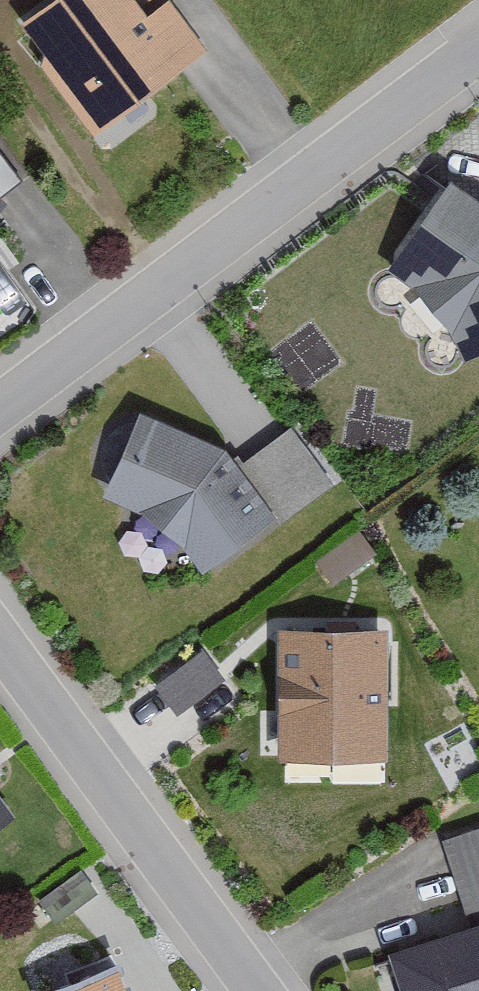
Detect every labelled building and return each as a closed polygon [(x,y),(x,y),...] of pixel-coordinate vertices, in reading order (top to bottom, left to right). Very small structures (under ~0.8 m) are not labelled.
[(171,8),(149,24),(132,0),(65,0),(24,29),(49,65),(41,70),(93,144),(209,63),(171,8)] [(456,343),(471,372),(478,368),(478,213),(447,192),(383,278),(422,303),(456,343)] [(144,518),(184,552),(204,578),(326,491),(288,440),(238,472),(227,459),(137,420),(102,499),(144,518)] [(368,564),(353,542),(316,568),(332,590),(368,564)] [(383,763),(383,636),(280,636),(279,762),(383,763)] [(217,684),(199,661),(157,693),(175,716),(217,684)] [(13,825),(0,807),(0,834),(13,825)] [(442,845),(461,911),(478,906),(478,834),(442,845)] [(394,958),(404,990),(478,990),(478,934),(394,958)] [(118,974),(74,990),(124,990),(118,974)]
